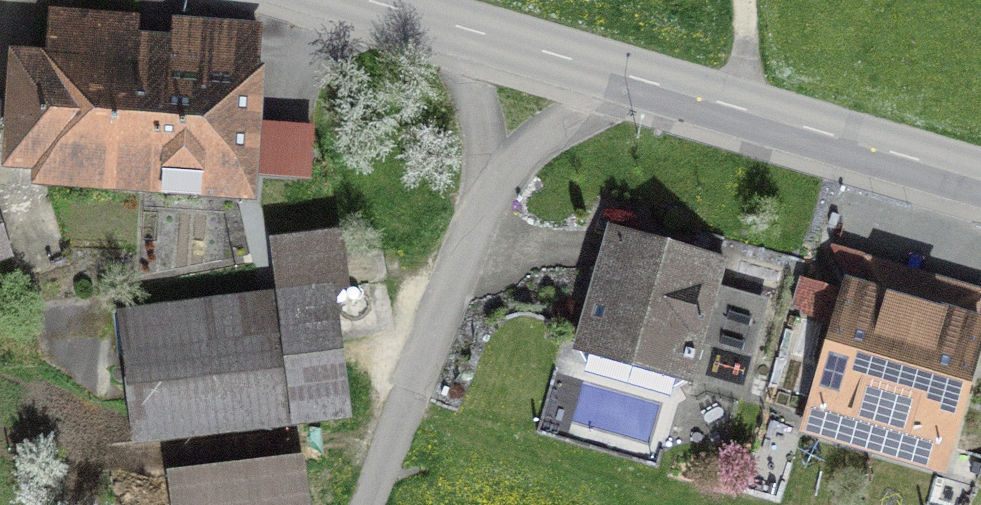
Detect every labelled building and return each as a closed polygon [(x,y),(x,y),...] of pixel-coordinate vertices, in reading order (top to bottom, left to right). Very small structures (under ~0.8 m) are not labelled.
[(263,24),(48,10),(45,56),(9,53),(1,175),(30,177),(29,191),(257,207),(266,70),(260,70),(263,24)] [(316,127),(278,126),(276,182),(314,182),(316,127)] [(14,262),(0,219),(0,266),(14,262)] [(728,263),(608,228),(572,353),(588,358),(584,373),(671,397),(675,383),(692,388),(703,348),(751,361),(768,302),(720,288),(728,263)] [(275,294),(119,313),(135,447),(352,421),(338,301),(352,300),(344,231),(268,240),(275,294)] [(847,282),(865,288),(969,318),(980,322),(980,290),(829,244),(847,282)] [(980,357),(980,322),(969,318),(865,288),(847,282),(843,281),(798,435),(869,455),(946,478),(980,357)] [(305,459),(166,475),(170,504),(310,504),(305,459)]
